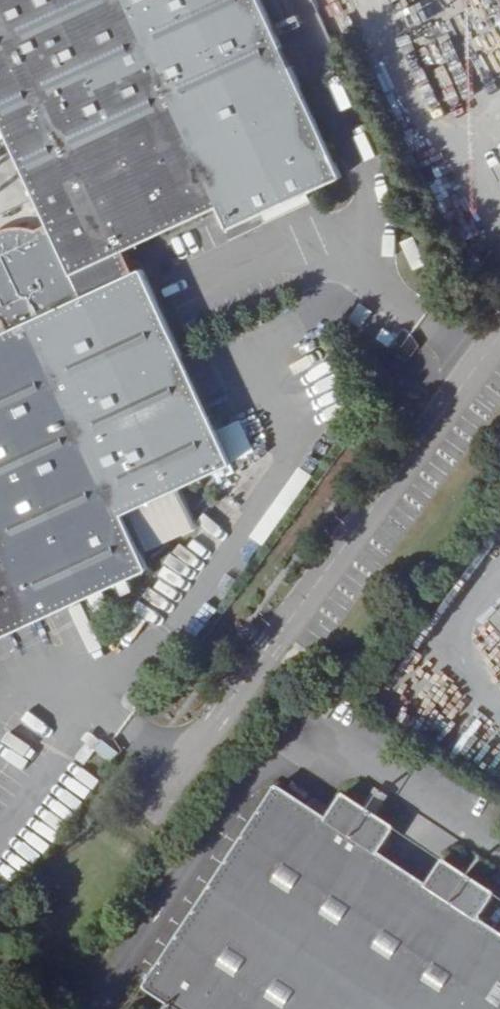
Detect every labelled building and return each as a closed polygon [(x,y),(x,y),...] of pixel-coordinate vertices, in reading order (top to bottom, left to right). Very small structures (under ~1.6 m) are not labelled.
[(254,0),(0,0),(0,117),(17,156),(0,164),(0,626),(136,565),(112,512),(221,463),(137,272),(133,272),(121,246),(211,206),(221,228),(334,177),(324,155),(254,0)] [(433,248),(428,250),(435,265),(439,263),(433,248)] [(435,265),(428,250),(423,252),(429,267),(435,265)] [(379,373),(394,383),(406,367),(391,357),(379,373)] [(137,526),(147,549),(190,529),(178,501),(156,510),(158,517),(137,526)] [(288,793),(150,998),(166,1008),(499,1008),(499,933),(487,925),(499,904),(499,900),(450,868),(436,890),(388,859),(402,837),(351,805),(337,826),(288,793)]
